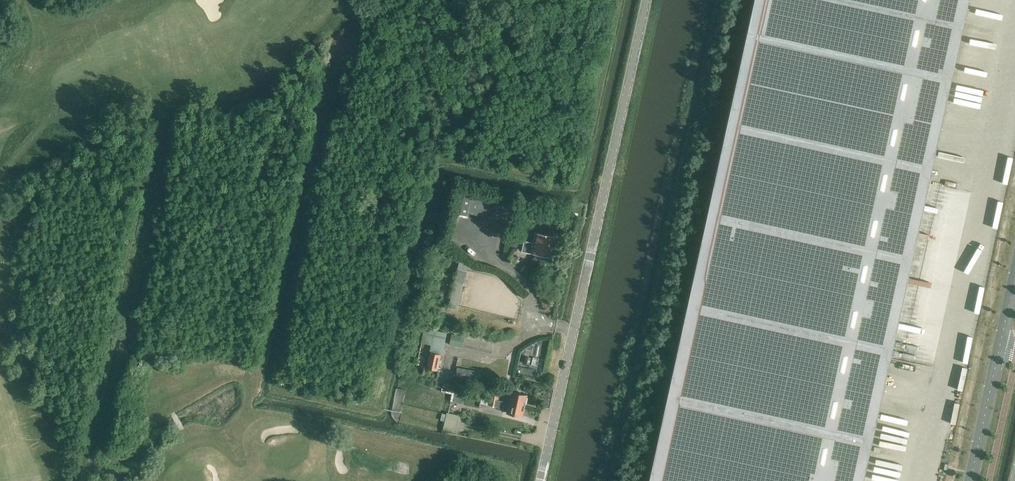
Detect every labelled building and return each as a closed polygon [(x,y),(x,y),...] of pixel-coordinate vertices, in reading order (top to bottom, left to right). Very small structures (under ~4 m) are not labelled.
[(746,31),(951,76),(968,0),(753,0),(746,31)] [(666,394),(872,439),(951,76),(746,31),(666,394)] [(452,213),(457,214),(468,216),(468,213),(514,223),(519,201),(473,191),(473,190),(458,187),(452,213)] [(522,251),(531,253),(552,257),(556,236),(535,232),(533,242),(524,240),(522,251)] [(467,270),(458,268),(449,308),(456,310),(457,305),(459,306),(467,270)] [(552,294),(555,284),(545,281),(542,292),(552,294)] [(438,371),(442,354),(443,354),(447,333),(424,328),(421,342),(431,344),(430,351),(430,352),(427,368),(438,371)] [(452,334),(450,345),(462,347),(464,337),(452,334)] [(481,372),(457,368),(457,371),(456,377),(479,381),(481,372)] [(462,403),(465,392),(455,390),(453,401),(462,403)] [(503,401),(525,405),(527,395),(511,391),(510,396),(504,395),(503,401)] [(872,439),(666,394),(647,480),(862,480),(872,439)] [(522,416),(525,405),(503,401),(498,400),(490,398),(482,396),(480,403),(489,405),(507,409),(506,412),(522,416)] [(459,415),(447,412),(446,419),(443,429),(456,432),(458,422),(459,415)]
